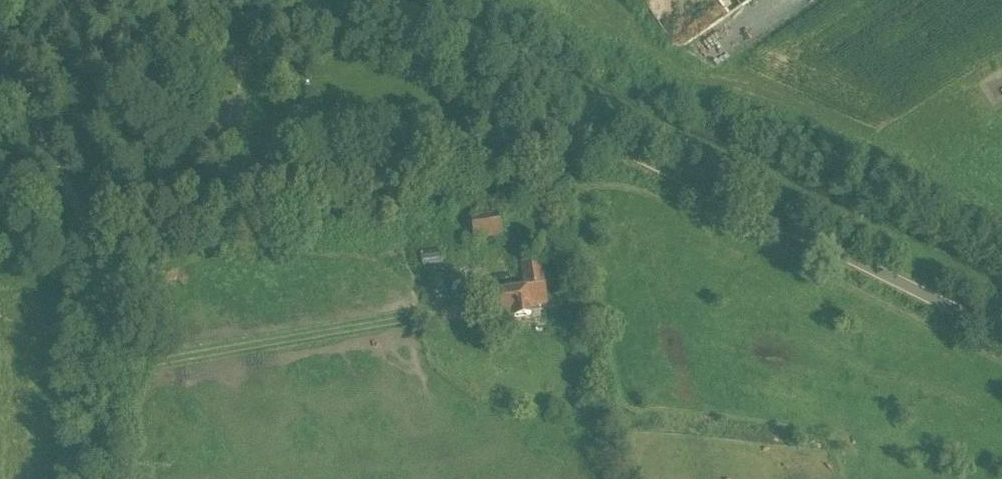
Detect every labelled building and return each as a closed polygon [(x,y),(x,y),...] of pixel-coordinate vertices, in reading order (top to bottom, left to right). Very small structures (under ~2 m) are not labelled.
[(473,239),(502,236),(501,220),(472,223),(473,239)] [(526,287),(489,293),(494,319),(515,316),(515,317),(531,315),(530,308),(547,305),(540,261),(522,263),(526,287)]
